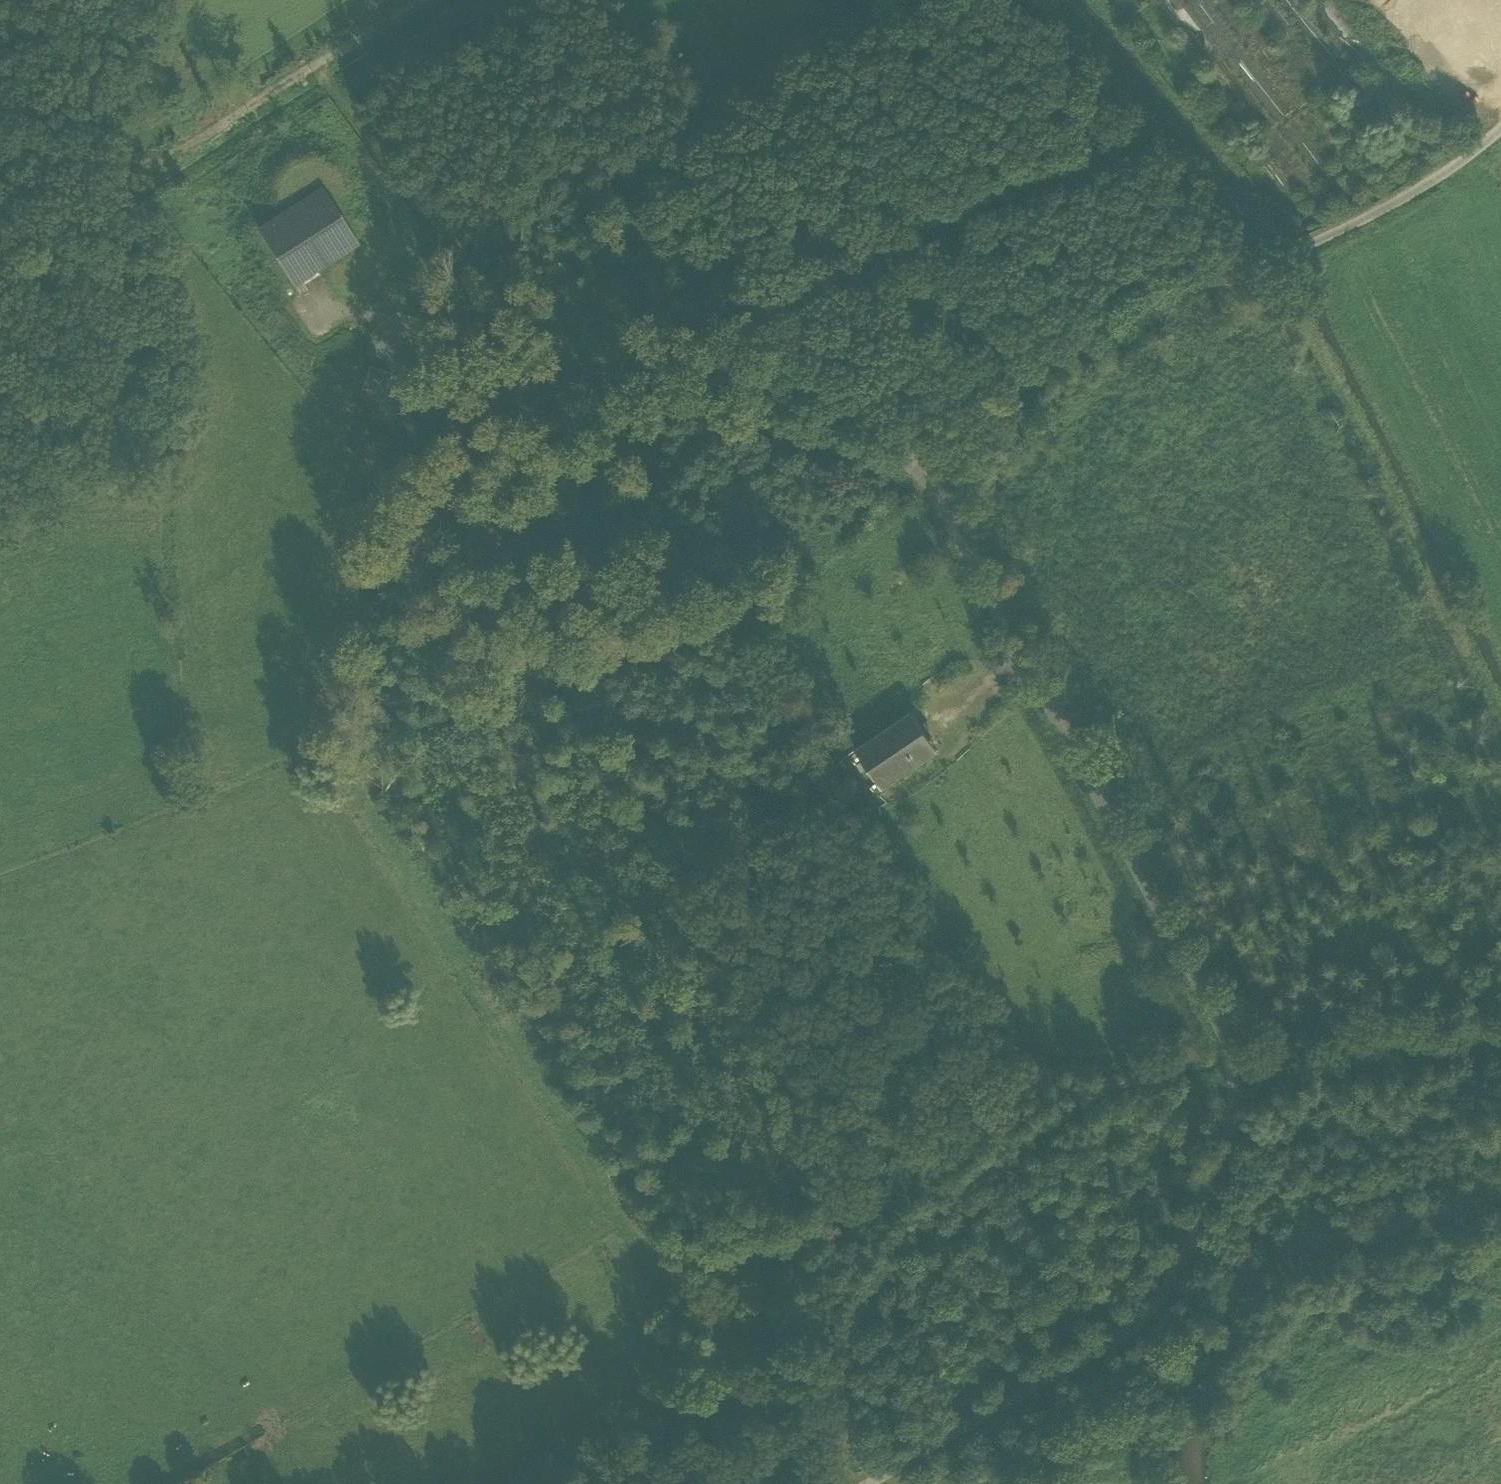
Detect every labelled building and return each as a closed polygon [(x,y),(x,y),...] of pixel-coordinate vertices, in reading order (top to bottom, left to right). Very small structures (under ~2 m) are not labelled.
[(277,200),(283,212),(322,188),(337,211),(342,199),(342,186),(337,174),(327,165),(315,160),(302,160),(290,166),(281,175),(277,187),(277,200)] [(283,212),(258,228),(293,282),(318,266),(356,241),(341,217),(337,211),(322,188),(283,212)] [(354,218),(341,217),(356,241),(318,266),(327,276),(338,282),(351,282),(363,278),(373,270),(378,258),(379,245),(374,233),(365,223),(354,218)] [(895,483),(886,488),(890,494),(899,488),(895,483)] [(913,713),(857,750),(881,786),(937,749),(913,713)]
